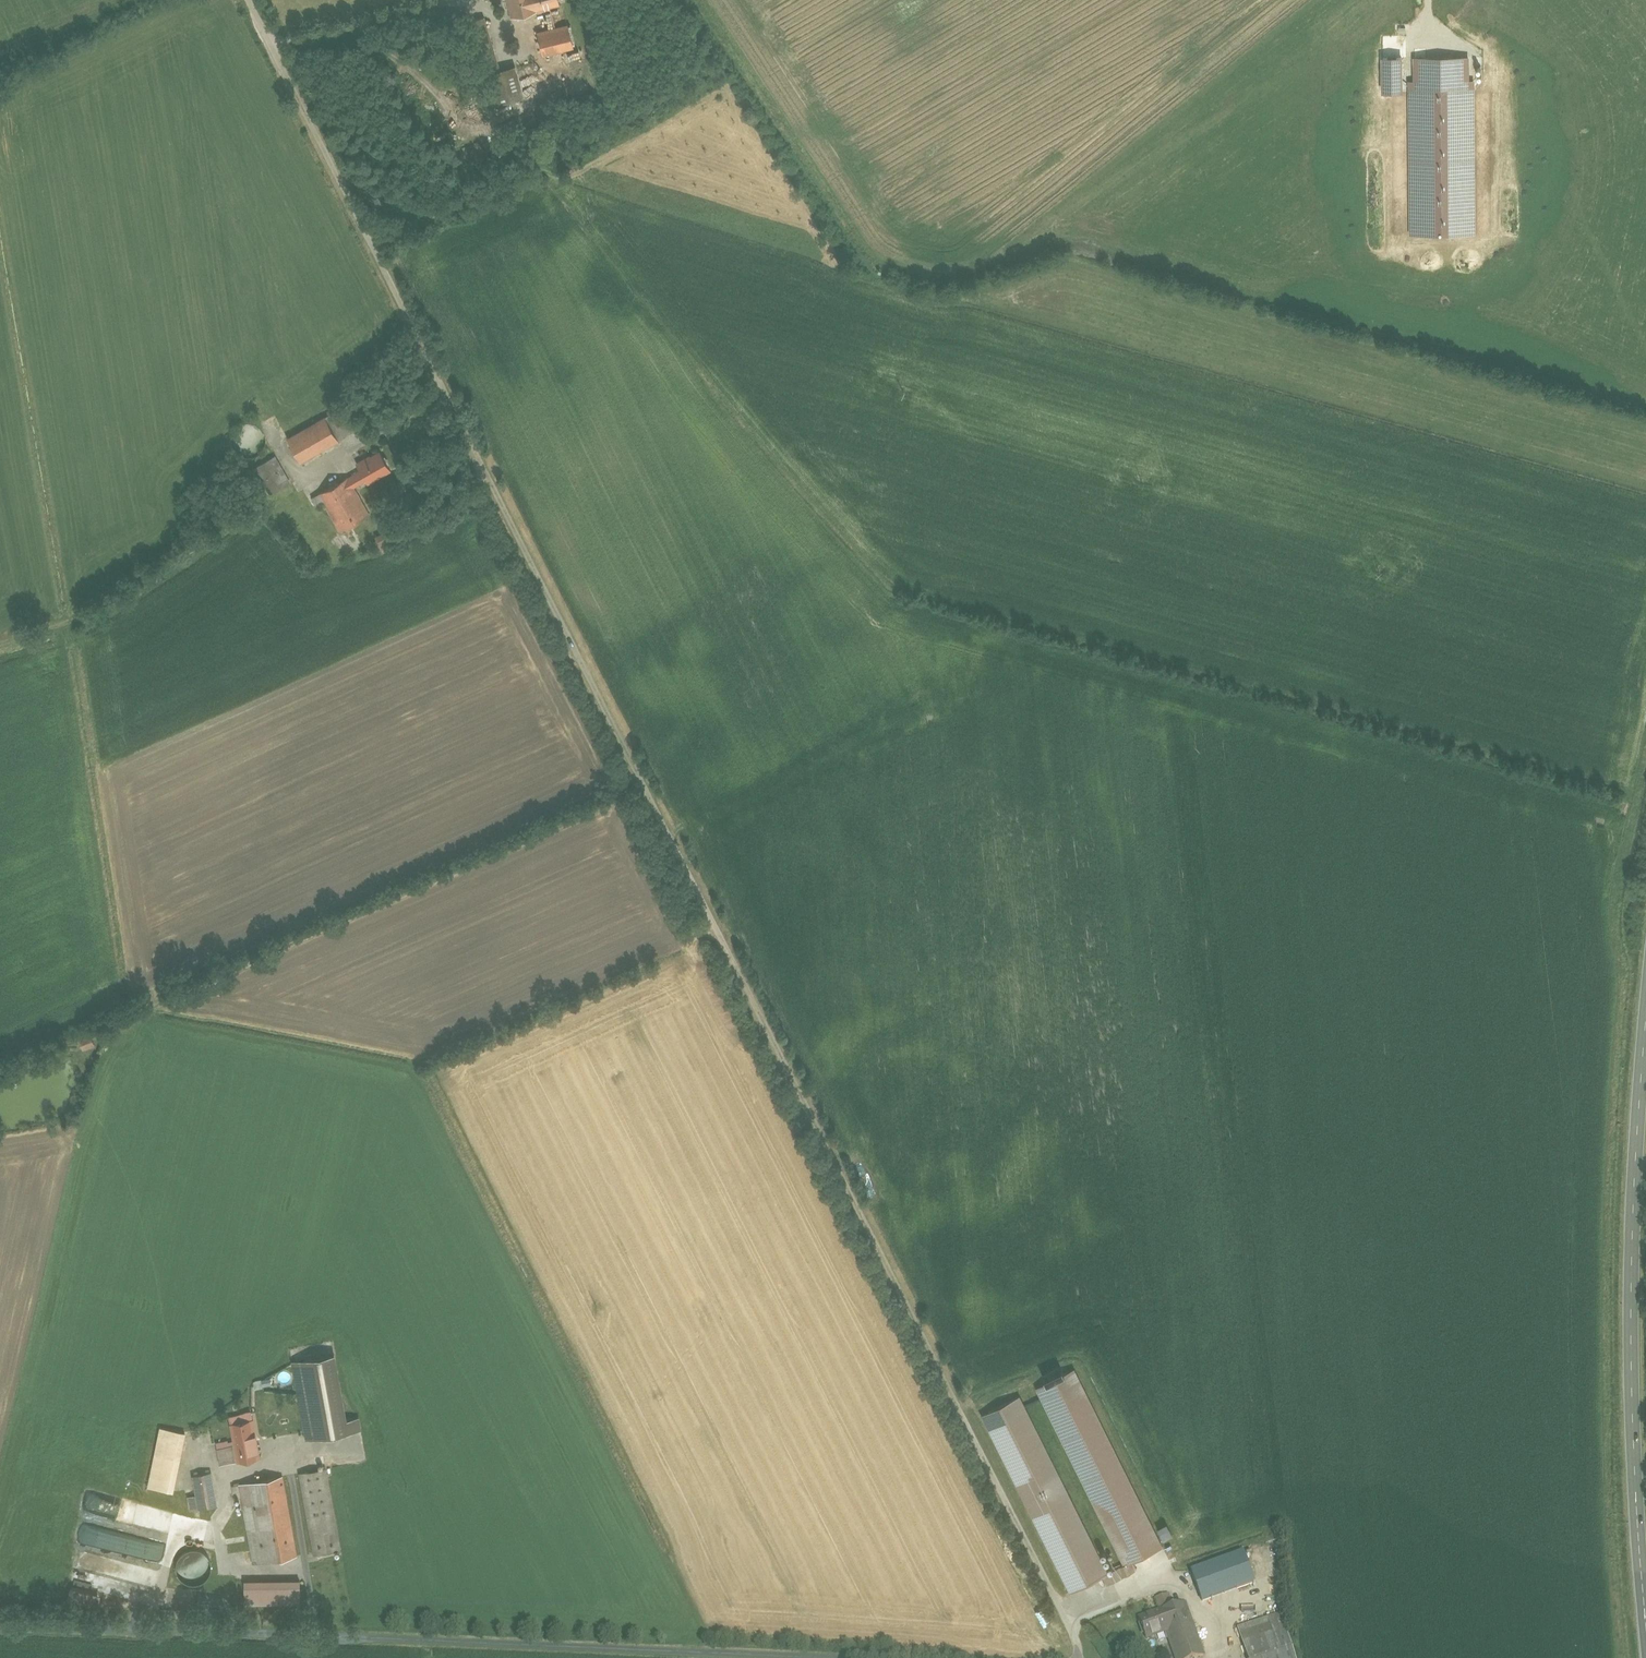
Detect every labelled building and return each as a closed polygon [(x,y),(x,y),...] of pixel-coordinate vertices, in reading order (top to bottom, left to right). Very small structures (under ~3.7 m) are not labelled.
[(506,13),(542,3),(548,25),(532,29),(538,51),(573,41),(561,0),(502,0),(506,13)] [(485,12),(466,19),(494,98),(518,90),(509,64),(499,67),(483,25),(489,23),(485,12)] [(1405,57),(1384,58),(1384,93),(1405,93),(1405,57)] [(1472,58),(1416,58),(1416,81),(1411,81),(1412,235),(1478,234),(1477,81),(1472,81),(1472,58)] [(377,200),(376,196),(371,198),(368,200),(371,206),(379,203),(377,200)] [(285,430),(300,456),(352,426),(337,400),(285,430)] [(259,440),(259,438),(259,435),(258,432),(257,429),(254,426),(251,424),(248,423),(246,422),(243,422),(239,423),(236,424),(234,425),(232,427),(230,429),(229,432),(228,436),(228,439),(228,443),(229,445),(231,448),(233,450),(237,452),(238,453),(242,453),(245,453),(248,453),(250,452),(253,450),(255,448),(258,444),(259,440)] [(309,492),(329,529),(363,510),(349,485),(362,478),(365,483),(387,471),(375,448),(351,461),(354,468),(309,492)] [(271,458),(252,469),(264,490),(283,478),(271,458)] [(328,1357),(293,1363),(305,1438),(355,1430),(353,1415),(338,1418),(328,1357)] [(1020,1399),(982,1417),(1069,1596),(1107,1577),(1020,1399)] [(217,1447),(220,1464),(259,1457),(252,1419),(231,1423),(235,1444),(217,1447)] [(183,1426),(160,1421),(147,1487),(170,1492),(183,1426)] [(336,1551),(321,1466),(297,1470),(312,1555),(336,1551)] [(193,1473),(196,1500),(213,1498),(210,1471),(193,1473)] [(252,1563),(292,1557),(279,1473),(233,1481),(235,1495),(241,1494),(252,1563)] [(86,1493),(82,1510),(146,1527),(167,1532),(171,1516),(86,1493)] [(1160,1540),(1170,1535),(1164,1523),(1154,1527),(1160,1540)] [(104,1545),(108,1532),(85,1524),(80,1538),(104,1545)] [(211,1565),(211,1563),(211,1560),(210,1556),(208,1552),(205,1549),(202,1547),(198,1545),(194,1544),(190,1543),(186,1544),(183,1545),(179,1548),(177,1550),(174,1554),(173,1557),(172,1560),(172,1564),(173,1567),(174,1572),(177,1575),(179,1578),(182,1580),(185,1581),(189,1582),(193,1582),(196,1581),(200,1580),(202,1579),(205,1576),(208,1573),(210,1569),(211,1565)] [(141,1580),(144,1568),(102,1557),(99,1569),(141,1580)] [(299,1578),(245,1577),(244,1598),(298,1599),(299,1578)] [(91,1605),(95,1593),(65,1584),(62,1597),(91,1605)] [(1170,1593),(1152,1600),(1156,1612),(1135,1620),(1145,1645),(1166,1637),(1174,1657),(1195,1657),(1184,1630),(1205,1622),(1216,1651),(1234,1645),(1222,1616),(1238,1610),(1230,1590),(1197,1603),(1195,1597),(1175,1605),(1170,1593)] [(1245,1657),(1292,1657),(1277,1615),(1235,1630),(1245,1657)]
